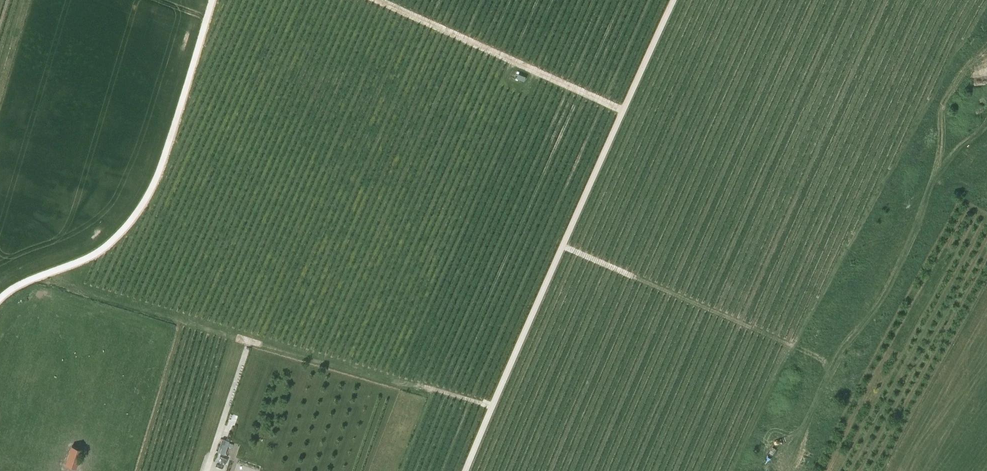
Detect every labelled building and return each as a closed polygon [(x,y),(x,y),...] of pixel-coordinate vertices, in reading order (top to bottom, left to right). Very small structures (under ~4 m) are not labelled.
[(223,439),(218,452),(225,454),(230,441),(223,439)] [(75,468),(81,449),(71,446),(65,465),(75,468)]
